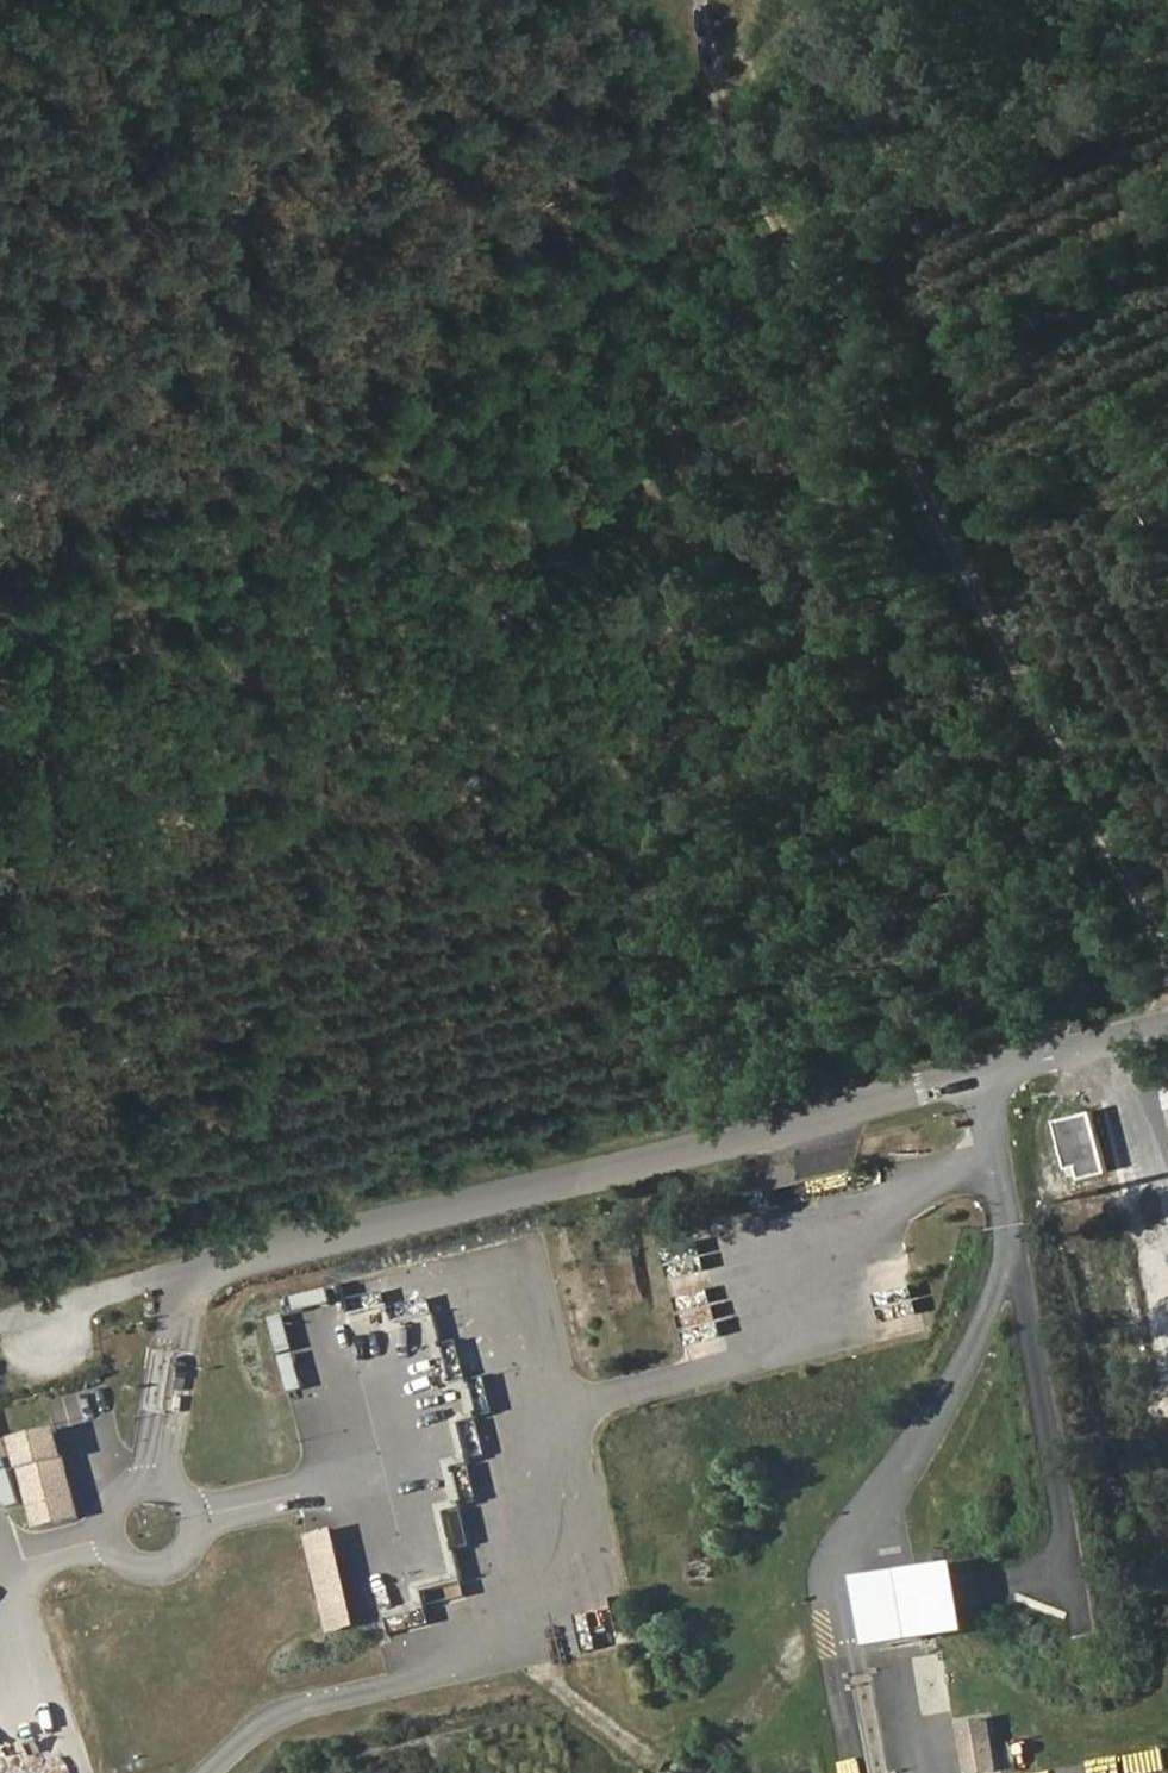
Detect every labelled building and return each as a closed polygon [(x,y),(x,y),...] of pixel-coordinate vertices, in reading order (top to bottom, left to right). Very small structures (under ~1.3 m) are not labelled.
[(1109,1171),(1094,1112),(1059,1120),(1070,1167),(1080,1165),(1083,1178),(1109,1171)] [(328,1291),(295,1299),(298,1312),(331,1304),(328,1291)] [(319,1371),(362,1366),(373,1456),(403,1470),(404,1473),(448,1494),(450,1505),(475,1502),(469,1455),(481,1453),(472,1378),(452,1380),(450,1363),(459,1345),(436,1334),(432,1299),(353,1309),(337,1345),(347,1350),(322,1353),(313,1373),(314,1382),(319,1371)] [(288,1316),(272,1319),(287,1394),(304,1391),(288,1316)] [(720,1318),(683,1329),(693,1360),(729,1349),(720,1318)] [(10,1435),(33,1529),(83,1517),(60,1423),(10,1435)] [(16,1503),(11,1468),(0,1470),(0,1500),(1,1506),(16,1503)] [(332,1637),(364,1629),(336,1529),(305,1537),(332,1637)] [(965,1576),(871,1592),(875,1616),(881,1651),(975,1635),(969,1599),(965,1576)] [(1000,1767),(993,1723),(961,1728),(968,1772),(1000,1767)]
